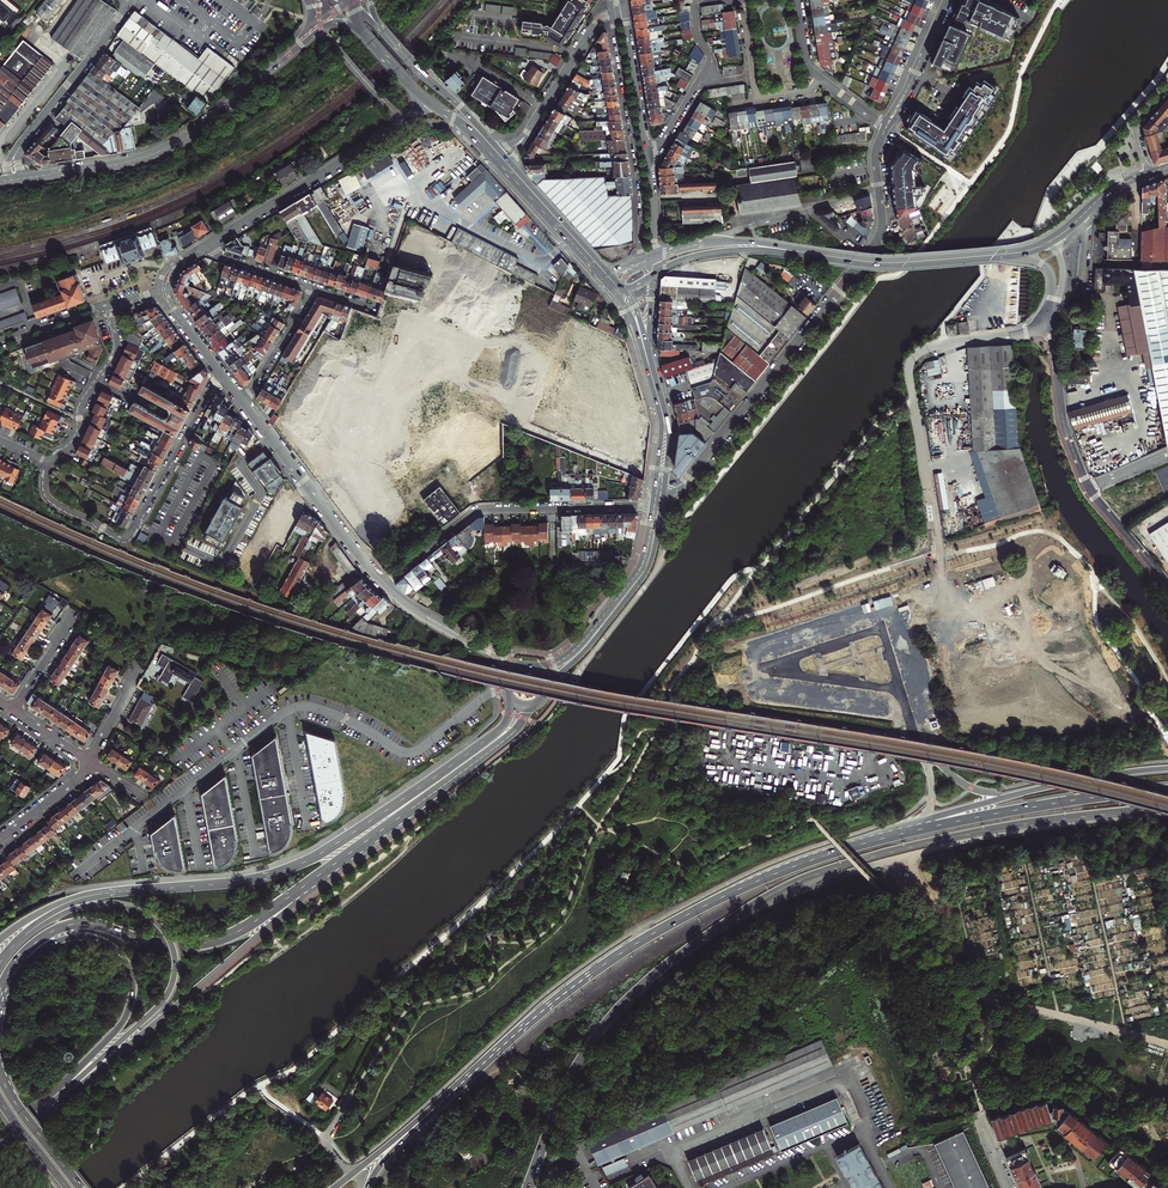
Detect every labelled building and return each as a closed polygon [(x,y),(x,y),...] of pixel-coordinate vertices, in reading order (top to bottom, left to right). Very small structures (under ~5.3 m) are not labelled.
[(36,11),(47,20),(63,0),(46,0),(36,11)] [(51,38),(82,59),(117,10),(103,0),(78,0),(51,38)] [(570,1),(568,0),(565,0),(559,11),(561,12),(558,17),(556,19),(551,27),(547,25),(547,26),(542,25),(542,23),(523,21),(522,32),(541,34),(541,33),(548,34),(546,36),(555,41),(557,43),(561,45),(566,36),(569,38),(572,34),(574,30),(571,28),(572,26),(575,21),(576,19),(580,21),(585,14),(582,12),(584,10),(585,11),(587,8),(589,3),(590,3),(589,2),(590,0),(571,0),(570,1)] [(812,8),(827,6),(829,6),(828,0),(811,0),(812,5),(812,8)] [(924,9),(909,2),(906,0),(905,0),(902,0),(901,2),(909,6),(906,11),(920,17),(922,13),(924,9)] [(909,2),(924,9),(926,5),(928,1),(927,0),(910,0),(909,2)] [(979,0),(961,0),(954,14),(976,24),(1011,39),(1016,26),(1020,18),(987,4),(979,0)] [(495,5),(480,3),(479,12),(494,13),(495,5)] [(652,4),(632,6),(632,10),(633,14),(651,11),(651,7),(652,7),(652,4)] [(508,7),(497,5),(496,14),(507,15),(508,7)] [(827,6),(812,8),(813,13),(814,17),(829,15),(827,6)] [(135,10),(130,18),(154,37),(155,36),(138,23),(143,16),(135,10)] [(634,18),(634,21),(657,17),(656,10),(653,11),(651,11),(633,14),(634,18)] [(722,12),(724,21),(735,20),(734,15),(733,11),(724,12),(722,12)] [(903,19),(915,24),(917,25),(918,21),(920,17),(906,11),(903,19)] [(680,22),(681,22),(690,21),(690,12),(679,14),(680,22)] [(724,21),(722,12),(720,12),(719,13),(719,19),(714,19),(715,23),(719,22),(724,21)] [(830,24),(829,15),(814,17),(814,22),(815,26),(830,24)] [(15,16),(8,25),(12,29),(20,19),(15,16)] [(155,36),(154,37),(143,52),(156,62),(174,39),(143,16),(138,23),(155,36)] [(635,25),(635,29),(660,26),(658,17),(657,17),(634,21),(635,25)] [(142,53),(143,52),(154,37),(130,18),(123,27),(118,35),(124,39),(142,53)] [(913,29),(915,24),(903,19),(900,18),(897,26),(911,32),(913,29)] [(702,25),(702,29),(715,27),(715,25),(720,25),(721,31),(725,30),(736,28),(736,25),(735,20),(724,21),(719,22),(715,23),(702,25)] [(682,31),(691,29),(690,21),(681,22),(682,31)] [(816,35),(831,32),(830,24),(815,26),(816,31),(816,35)] [(894,34),(908,40),(909,37),(911,32),(897,26),(892,24),(890,29),(886,27),(884,30),(893,34),(894,34)] [(658,30),(661,30),(664,29),(663,25),(660,26),(635,29),(636,34),(637,38),(658,34),(659,34),(658,30)] [(972,35),(949,25),(941,44),(932,64),(942,70),(954,76),(972,35)] [(722,40),(738,37),(737,33),(736,28),(725,30),(721,31),(720,31),(722,40)] [(906,44),(908,40),(894,34),(893,34),(884,30),(880,28),(878,31),(892,37),(889,42),(890,42),(904,49),(906,44)] [(682,31),(683,39),(694,37),(691,29),(682,31)] [(589,53),(592,53),(610,50),(608,42),(607,33),(603,32),(589,53)] [(818,44),(833,41),(831,32),(816,35),(817,40),(818,44)] [(658,34),(637,38),(638,42),(638,46),(664,42),(663,37),(659,38),(658,34)] [(722,40),(723,48),(739,46),(738,42),(738,37),(722,40)] [(175,38),(174,39),(200,59),(201,58),(175,38)] [(140,69),(148,58),(142,53),(124,39),(119,45),(115,50),(140,69)] [(200,59),(174,39),(156,62),(155,63),(166,72),(176,79),(184,85),(198,96),(208,103),(222,85),(224,83),(229,75),(235,68),(209,48),(201,58),(200,59)] [(0,69),(0,132),(54,64),(24,40),(0,69)] [(835,50),(834,41),(833,41),(818,44),(818,48),(819,52),(835,50)] [(664,42),(638,46),(639,51),(640,55),(661,51),(660,47),(665,46),(664,42)] [(887,51),(900,57),(902,53),(904,49),(890,42),(887,47),(881,44),(879,47),(886,50),(887,51)] [(898,61),(900,57),(887,51),(886,50),(879,47),(870,43),(868,46),(885,54),(883,59),(897,65),(898,61)] [(739,51),(739,46),(723,48),(714,50),(715,53),(724,52),(725,58),(740,55),(739,51)] [(516,47),(515,55),(526,56),(527,48),(516,47)] [(692,58),(692,59),(700,63),(704,56),(698,48),(692,58)] [(115,50),(111,56),(121,64),(128,69),(131,71),(136,75),(140,69),(115,50)] [(531,50),(530,57),(549,59),(553,53),(531,50)] [(599,59),(611,57),(610,53),(610,50),(592,53),(593,59),(594,59),(599,59)] [(836,59),(835,50),(819,52),(820,58),(821,66),(832,65),(831,60),(836,59)] [(641,62),(660,59),(662,59),(661,53),(661,51),(640,55),(640,58),(641,62)] [(100,60),(116,72),(121,64),(105,52),(103,56),(100,60)] [(142,53),(148,58),(155,63),(156,62),(143,52),(142,53)] [(554,54),(551,57),(559,62),(561,59),(554,54)] [(551,57),(549,61),(557,66),(559,62),(551,57)] [(611,60),(611,57),(599,59),(599,61),(595,62),(593,62),(593,66),(612,64),(611,60)] [(661,63),(660,59),(641,62),(641,65),(642,68),(663,65),(663,64),(663,63),(661,63)] [(700,63),(692,59),(690,62),(686,70),(693,74),(700,63)] [(894,70),(897,65),(883,59),(879,68),(892,74),(894,70)] [(97,62),(95,65),(111,77),(114,79),(118,74),(116,72),(100,60),(97,62)] [(612,64),(593,66),(591,66),(592,69),(589,69),(589,73),(597,72),(613,71),(613,68),(612,64)] [(111,77),(95,65),(93,68),(91,71),(106,83),(111,77)] [(663,65),(642,68),(642,73),(643,76),(670,72),(676,75),(676,76),(682,79),(688,83),(693,75),(680,68),(676,75),(672,73),(671,67),(664,69),(663,65)] [(832,65),(821,66),(821,68),(834,78),(832,65)] [(543,73),(532,66),(524,79),(536,87),(539,83),(538,82),(539,79),(543,73)] [(892,74),(879,68),(877,67),(872,77),(878,79),(888,84),(890,79),(892,74)] [(125,79),(131,71),(128,69),(122,77),(125,79)] [(458,69),(457,70),(446,80),(452,86),(457,92),(458,90),(463,85),(467,81),(464,78),(464,77),(465,76),(458,69)] [(584,71),(579,69),(577,73),(585,78),(588,72),(584,71)] [(61,112),(104,147),(109,150),(110,154),(115,153),(117,152),(126,151),(121,131),(139,107),(117,91),(112,87),(106,83),(91,71),(67,102),(68,103),(61,112)] [(614,75),(613,71),(597,72),(598,75),(591,76),(591,80),(615,78),(614,75)] [(660,82),(662,81),(662,77),(665,77),(676,76),(676,75),(670,72),(643,76),(644,81),(644,84),(660,82)] [(574,77),(573,80),(581,84),(587,88),(590,87),(590,80),(588,80),(585,78),(577,73),(574,77)] [(501,89),(502,87),(498,85),(499,83),(494,79),(493,81),(483,75),(483,76),(481,75),(477,80),(480,81),(475,88),(473,87),(468,95),(475,99),(477,97),(482,101),(480,103),(485,106),(487,104),(490,106),(490,105),(492,106),(491,107),(492,108),(493,107),(494,108),(505,121),(515,112),(517,114),(519,110),(515,107),(520,100),(505,89),(504,91),(501,89)] [(845,75),(842,84),(847,88),(852,78),(845,75)] [(590,87),(594,87),(616,86),(615,82),(615,78),(591,80),(590,80),(590,87)] [(184,85),(176,79),(171,86),(179,92),(184,85)] [(888,84),(878,79),(874,88),(884,93),(886,88),(888,84)] [(923,117),(916,114),(913,119),(911,117),(908,124),(908,128),(907,129),(909,131),(908,133),(911,135),(913,133),(919,137),(918,139),(922,142),(923,140),(927,143),(925,145),(929,147),(931,145),(944,154),(943,156),(948,160),(951,156),(949,154),(952,149),(955,151),(958,147),(960,148),(963,144),(961,143),(962,141),(961,140),(970,127),(971,128),(974,123),(976,124),(978,120),(976,119),(977,117),(985,104),(988,106),(992,101),(994,103),(996,99),(994,97),(995,96),(994,95),(999,88),(994,84),(993,86),(984,80),(981,84),(977,81),(976,82),(973,79),(964,93),(962,95),(966,97),(959,108),(957,106),(951,117),(953,119),(946,131),(931,122),(932,121),(924,116),(923,117)] [(569,86),(577,91),(581,84),(573,80),(569,86)] [(882,98),(884,93),(874,88),(872,88),(866,85),(861,82),(859,81),(857,85),(871,91),(870,93),(869,92),(867,97),(880,103),(882,98)] [(645,89),(646,92),(666,90),(667,90),(666,85),(664,85),(661,85),(660,82),(644,84),(645,89)] [(584,95),(577,91),(569,86),(567,89),(565,92),(580,100),(584,102),(586,102),(588,95),(585,95),(584,95)] [(600,94),(617,94),(616,90),(616,86),(594,87),(594,92),(584,92),(584,95),(585,95),(588,95),(596,95),(600,94)] [(154,88),(139,107),(121,131),(126,151),(131,149),(136,148),(131,124),(151,120),(149,116),(148,113),(148,110),(149,107),(151,105),(153,104),(156,103),(159,103),(162,104),(164,96),(154,88)] [(529,95),(531,96),(533,93),(526,88),(523,92),(529,95)] [(666,90),(646,92),(646,97),(647,100),(665,98),(664,94),(666,94),(666,90)] [(580,100),(565,92),(563,95),(561,98),(572,104),(574,101),(578,104),(580,100)] [(672,93),(668,100),(676,103),(680,97),(672,93)] [(184,94),(183,95),(203,110),(205,107),(208,103),(198,96),(194,101),(184,94)] [(203,110),(183,95),(182,96),(188,100),(192,103),(188,108),(198,116),(199,115),(203,110)] [(577,106),(572,104),(561,98),(560,100),(558,103),(567,108),(577,114),(580,108),(577,106)] [(648,105),(648,108),(665,107),(672,109),(676,103),(668,100),(665,98),(647,100),(648,105)] [(1154,164),(1167,159),(1167,149),(1164,137),(1163,133),(1167,127),(1167,98),(1143,127),(1154,164)] [(192,103),(188,100),(184,105),(188,108),(192,103)] [(515,107),(519,110),(522,106),(524,102),(520,100),(515,107)] [(594,108),(619,107),(619,104),(618,100),(602,101),(602,105),(599,105),(587,106),(587,109),(590,109),(594,108)] [(524,102),(522,106),(529,110),(531,106),(524,102)] [(711,108),(701,102),(699,106),(697,110),(706,115),(711,108)] [(556,106),(555,108),(564,114),(567,108),(558,103),(556,106)] [(822,104),(817,104),(820,121),(820,124),(822,133),(825,133),(823,120),(829,120),(826,103),(822,104)] [(820,121),(817,104),(813,105),(809,106),(811,122),(820,121)] [(529,110),(522,106),(519,110),(526,114),(529,110)] [(786,107),(782,108),(784,123),(784,124),(785,127),(786,136),(789,135),(788,124),(793,123),(793,119),(791,108),(791,106),(786,107)] [(800,107),(801,118),(803,127),(806,126),(806,123),(811,122),(809,106),(804,106),(800,107)] [(791,108),(793,119),(801,118),(800,107),(796,108),(791,108)] [(552,112),(550,116),(565,125),(570,117),(564,114),(555,108),(552,112)] [(775,120),(776,126),(779,125),(779,124),(784,123),(782,108),(777,108),(773,109),(775,120)] [(751,110),(746,111),(749,127),(757,126),(755,112),(755,109),(751,110)] [(768,110),(764,110),(766,121),(767,130),(768,135),(768,139),(772,138),(770,130),(771,129),(770,121),(775,120),(773,109),(768,110)] [(704,119),(706,115),(697,110),(694,114),(692,118),(706,126),(709,121),(704,119)] [(760,111),(755,112),(757,126),(758,129),(762,128),(764,136),(768,135),(767,130),(766,121),(764,110),(760,111)] [(749,127),(746,111),(742,112),(738,112),(740,129),(749,128),(749,127)] [(59,139),(54,144),(49,150),(51,163),(81,159),(86,158),(85,150),(78,151),(71,135),(73,132),(102,155),(110,154),(109,150),(104,147),(61,112),(56,118),(68,128),(63,133),(59,139)] [(650,119),(651,125),(663,123),(666,120),(669,115),(665,112),(649,115),(650,119)] [(731,131),(740,129),(738,112),(733,113),(728,114),(731,131)] [(565,125),(550,116),(547,120),(545,124),(555,130),(558,132),(562,134),(567,126),(565,125)] [(706,126),(692,118),(690,121),(688,125),(697,131),(699,128),(703,130),(706,126)] [(716,118),(714,120),(723,125),(723,126),(725,123),(716,118)] [(604,125),(604,130),(623,130),(622,125),(622,121),(593,122),(589,122),(579,122),(579,126),(604,125)] [(47,129),(59,139),(63,133),(51,123),(49,126),(47,129)] [(551,138),(555,130),(545,124),(541,130),(538,135),(548,141),(552,142),(553,140),(551,138)] [(697,131),(688,125),(684,131),(683,133),(680,131),(679,133),(676,138),(687,144),(690,137),(698,142),(703,134),(697,131)] [(42,134),(54,144),(59,139),(47,129),(44,132),(42,134)] [(604,130),(578,131),(578,141),(607,140),(625,139),(624,134),(623,130),(604,130)] [(326,153),(344,139),(340,133),(321,147),(326,153)] [(44,146),(49,150),(54,144),(42,134),(39,138),(37,140),(44,146)] [(536,138),(533,142),(543,148),(547,150),(549,147),(546,145),(548,141),(538,135),(536,138)] [(688,158),(694,148),(687,144),(676,138),(673,144),(671,148),(688,158)] [(588,154),(595,154),(627,153),(626,146),(625,139),(607,140),(608,150),(607,149),(595,150),(588,151),(588,154)] [(33,159),(40,151),(44,146),(37,140),(33,144),(25,154),(30,157),(33,159)] [(543,148),(533,142),(530,148),(527,153),(532,156),(536,151),(540,153),(543,148)] [(899,205),(900,216),(918,210),(916,200),(923,189),(922,182),(917,183),(915,165),(921,156),(905,145),(898,155),(897,154),(894,161),(891,161),(891,163),(892,168),(891,169),(893,189),(894,199),(895,207),(899,205)] [(688,158),(671,148),(669,151),(667,153),(684,164),(688,158)] [(806,148),(797,149),(798,159),(807,158),(806,148)] [(51,163),(49,150),(45,151),(45,152),(42,152),(40,151),(33,159),(40,163),(41,164),(43,164),(51,163)] [(374,161),(362,169),(368,179),(393,163),(387,153),(374,161)] [(627,153),(595,154),(595,162),(628,161),(628,157),(627,153)] [(684,164),(667,153),(665,156),(664,158),(678,167),(683,167),(684,164)] [(532,156),(524,157),(525,160),(526,164),(535,164),(535,156),(532,156)] [(661,163),(659,167),(678,167),(664,158),(661,163)] [(286,184),(291,181),(297,177),(302,174),(294,159),(271,173),(280,188),(286,184)] [(629,168),(628,161),(595,162),(594,162),(594,164),(598,164),(598,165),(600,165),(600,169),(608,169),(608,176),(631,175),(629,168)] [(750,178),(751,183),(797,176),(796,171),(796,166),(795,161),(736,170),(737,175),(749,174),(750,178)] [(546,179),(546,163),(535,164),(526,164),(527,169),(528,175),(537,185),(544,179),(546,179)] [(483,173),(486,169),(481,164),(480,165),(477,167),(483,173)] [(486,169),(483,173),(477,167),(468,176),(473,182),(454,199),(464,210),(485,190),(503,209),(512,220),(520,228),(531,218),(518,204),(508,193),(486,169)] [(678,167),(659,167),(659,168),(659,172),(659,175),(683,174),(684,174),(683,167),(678,167)] [(362,187),(354,173),(339,181),(342,187),(339,188),(343,197),(362,187)] [(660,181),(660,184),(680,184),(683,183),(683,174),(659,175),(660,181)] [(595,250),(634,242),(633,195),(631,183),(631,175),(608,176),(546,179),(544,179),(537,185),(595,250)] [(797,176),(751,183),(735,185),(738,199),(740,215),(802,206),(801,202),(800,192),(798,181),(798,179),(797,178),(797,177),(797,176)] [(1157,181),(1158,206),(1158,221),(1159,227),(1167,226),(1165,179),(1161,180),(1157,181)] [(680,189),(680,190),(685,190),(691,189),(698,189),(704,189),(710,189),(715,189),(715,192),(719,192),(719,191),(717,182),(683,183),(680,184),(680,189)] [(680,184),(660,184),(660,189),(661,193),(678,193),(677,189),(680,189),(680,184)] [(1143,186),(1142,215),(1146,215),(1146,206),(1150,206),(1150,184),(1146,185),(1143,186)] [(317,204),(338,239),(340,237),(338,234),(342,231),(328,207),(329,206),(328,205),(324,199),(328,197),(321,186),(316,189),(310,193),(317,204)] [(824,189),(800,192),(801,202),(813,201),(826,199),(824,189)] [(303,213),(317,204),(310,193),(304,197),(296,202),(303,213)] [(852,206),(854,213),(859,211),(872,207),(871,202),(870,196),(845,203),(846,208),(852,206)] [(225,221),(230,218),(235,215),(241,211),(232,197),(209,211),(218,225),(225,221)] [(322,245),(303,213),(296,202),(289,206),(280,211),(296,237),(296,239),(322,245)] [(718,205),(713,205),(711,205),(705,205),(699,205),(692,205),(686,205),(682,206),(682,213),(690,213),(697,212),(705,212),(713,212),(722,211),(721,205),(718,205)] [(829,208),(815,213),(816,215),(834,230),(839,229),(838,225),(830,218),(829,219),(825,215),(831,213),(835,216),(837,214),(829,208)] [(512,220),(503,209),(494,218),(500,224),(506,218),(510,222),(512,220)] [(898,222),(899,225),(905,222),(905,221),(911,219),(911,220),(918,217),(922,216),(919,210),(918,210),(900,216),(897,218),(897,219),(898,222)] [(713,212),(705,212),(697,212),(690,213),(682,213),(682,217),(682,223),(723,223),(722,211),(713,212)] [(1119,232),(1127,232),(1127,225),(1128,225),(1129,212),(1116,212),(1115,225),(1116,225),(1116,231),(1107,231),(1119,232)] [(919,221),(918,217),(911,220),(911,219),(905,221),(905,222),(899,225),(900,229),(901,231),(914,226),(913,223),(919,221)] [(204,219),(191,227),(193,229),(199,240),(203,238),(205,237),(203,235),(211,230),(204,219)] [(391,264),(395,265),(410,220),(407,219),(391,264)] [(874,219),(862,219),(860,224),(862,225),(870,229),(872,224),(874,219)] [(1150,223),(1150,229),(1159,227),(1158,221),(1150,223)] [(862,225),(860,224),(857,222),(854,225),(851,223),(849,225),(863,236),(866,239),(868,234),(870,229),(862,225)] [(353,223),(347,247),(361,251),(367,227),(353,223)] [(1150,229),(1150,223),(1141,225),(1141,231),(1150,229)] [(170,234),(179,231),(177,225),(168,228),(170,234)] [(902,234),(903,238),(908,236),(908,234),(915,232),(915,233),(923,230),(922,227),(917,229),(915,226),(914,226),(901,231),(902,234)] [(1167,226),(1159,227),(1150,229),(1141,231),(1141,232),(1141,241),(1140,260),(1167,260),(1167,226)] [(151,227),(101,245),(102,250),(117,244),(116,244),(122,242),(127,240),(132,239),(132,238),(138,236),(138,237),(153,231),(151,227)] [(453,242),(491,261),(535,284),(539,275),(517,264),(519,259),(460,228),(453,242)] [(195,242),(199,240),(193,229),(185,234),(183,230),(178,233),(183,247),(194,240),(195,242)] [(906,245),(915,241),(926,237),(923,230),(915,233),(915,232),(908,234),(908,236),(903,238),(905,242),(906,245)] [(102,250),(101,250),(105,261),(106,264),(122,258),(124,263),(129,261),(134,259),(139,257),(139,258),(145,256),(143,251),(158,245),(153,231),(138,237),(138,236),(132,238),(132,239),(127,240),(122,242),(116,244),(117,244),(106,248),(102,250)] [(1107,231),(1107,240),(1132,241),(1132,239),(1119,238),(1119,232),(1107,231)] [(271,237),(267,248),(263,261),(266,263),(270,264),(271,261),(278,240),(271,237)] [(165,257),(174,255),(176,254),(179,252),(177,246),(174,247),(171,239),(170,239),(169,238),(159,241),(165,257)] [(238,239),(237,238),(233,240),(226,245),(227,249),(247,256),(250,247),(246,246),(242,245),(240,242),(241,242),(241,240),(240,239),(238,239)] [(1132,241),(1107,240),(1107,245),(1105,245),(1104,246),(1104,247),(1103,248),(1104,249),(1105,249),(1107,249),(1107,259),(1131,260),(1132,241)] [(255,245),(251,257),(256,259),(260,247),(255,245)] [(279,264),(278,266),(282,268),(285,269),(293,248),(285,245),(279,264)] [(293,248),(285,269),(289,270),(292,271),(297,258),(293,257),(297,246),(294,245),(293,248)] [(260,246),(260,247),(256,259),(259,260),(263,261),(267,248),(260,246)] [(297,258),(292,271),(296,273),(299,274),(307,253),(303,252),(304,248),(301,247),(297,258)] [(317,280),(321,281),(329,256),(330,254),(323,251),(320,261),(319,263),(314,279),(317,280)] [(314,279),(319,263),(315,261),(316,259),(318,253),(317,253),(315,252),(314,255),(312,260),(306,276),(310,277),(314,279)] [(310,254),(307,253),(299,274),(303,275),(306,276),(312,260),(308,259),(310,254)] [(329,256),(321,281),(324,282),(328,284),(333,268),(330,266),(333,257),(329,256)] [(370,266),(377,269),(380,261),(371,258),(368,258),(364,271),(356,293),(363,295),(368,297),(372,285),(364,283),(370,266)] [(566,270),(568,265),(562,258),(553,265),(563,276),(566,270)] [(331,285),(335,286),(340,273),(340,270),(343,263),(336,261),(333,268),(328,284),(331,285)] [(761,261),(757,265),(764,271),(767,266),(761,261)] [(178,282),(185,285),(186,281),(188,282),(189,277),(192,276),(193,278),(192,279),(195,284),(194,288),(207,292),(211,294),(216,296),(217,294),(207,276),(202,269),(198,262),(184,270),(182,272),(178,282)] [(351,273),(348,272),(342,288),(345,290),(349,291),(354,276),(358,264),(354,262),(351,273)] [(573,266),(570,262),(568,265),(566,270),(571,276),(575,272),(571,267),(573,266)] [(340,273),(335,286),(338,287),(342,288),(348,272),(350,264),(346,263),(343,271),(342,274),(340,273)] [(225,282),(228,283),(234,267),(230,266),(225,264),(223,272),(218,287),(222,288),(225,282)] [(234,267),(228,283),(227,286),(231,287),(227,297),(228,297),(231,298),(235,285),(240,269),(237,268),(234,267)] [(737,295),(778,330),(788,339),(797,328),(806,317),(793,307),(751,272),(745,267),(737,295)] [(1095,268),(1094,291),(1103,291),(1106,289),(1106,282),(1128,284),(1132,305),(1120,308),(1129,353),(1141,353),(1141,354),(1150,353),(1152,367),(1163,447),(1167,445),(1167,270),(1095,268)] [(244,271),(240,269),(235,285),(238,286),(236,292),(240,293),(247,272),(244,271)] [(354,276),(349,291),(353,292),(356,293),(364,271),(362,270),(361,272),(359,272),(357,277),(354,276)] [(247,272),(240,293),(240,294),(246,296),(248,290),(253,274),(250,273),(247,272)] [(372,285),(368,297),(371,298),(375,300),(381,281),(378,279),(379,274),(376,272),(372,285)] [(36,311),(38,317),(41,316),(59,310),(81,302),(86,300),(77,274),(57,281),(60,290),(62,290),(63,293),(44,300),(43,298),(32,302),(34,306),(36,311)] [(257,275),(253,274),(248,290),(252,291),(250,295),(252,296),(251,297),(253,298),(254,292),(260,276),(257,275)] [(382,302),(385,292),(391,276),(387,275),(385,280),(384,282),(381,281),(375,300),(379,301),(382,302)] [(263,277),(260,276),(254,292),(258,293),(256,297),(258,298),(257,299),(259,300),(261,294),(266,278),(263,277)] [(715,281),(662,277),(661,277),(661,282),(661,285),(715,289),(715,281)] [(266,301),(273,281),(269,279),(266,278),(261,294),(264,296),(262,302),(265,303),(266,301)] [(272,303),(275,294),(279,283),(276,282),(273,281),(266,301),(272,303)] [(194,288),(185,285),(178,282),(175,290),(175,292),(175,294),(186,309),(193,304),(189,299),(190,298),(189,296),(188,297),(187,296),(191,293),(199,296),(200,298),(207,292),(194,288)] [(282,284),(279,283),(275,294),(278,295),(275,302),(279,304),(282,296),(286,285),(282,284)] [(288,286),(286,285),(282,296),(284,297),(282,305),(285,306),(286,305),(286,303),(288,299),(292,287),(288,286)] [(714,295),(715,289),(661,285),(660,293),(660,300),(690,302),(714,303),(714,295)] [(581,302),(591,307),(592,307),(597,293),(588,289),(580,286),(575,299),(581,302)] [(295,288),(292,287),(288,299),(292,300),(298,289),(295,288)] [(568,314),(571,308),(564,305),(558,303),(564,289),(559,287),(556,294),(552,301),(550,307),(568,314)] [(0,294),(0,311),(21,304),(15,288),(0,294)] [(292,300),(289,304),(287,308),(285,307),(284,311),(286,312),(288,309),(292,311),(296,304),(303,294),(301,290),(298,289),(292,300)] [(552,301),(556,294),(547,290),(543,296),(552,301)] [(189,312),(191,315),(205,304),(202,301),(211,294),(207,292),(200,298),(193,304),(186,309),(189,312)] [(793,307),(806,317),(810,312),(816,305),(800,292),(795,297),(799,300),(793,307)] [(727,327),(759,354),(778,330),(737,295),(734,304),(732,312),(730,319),(727,327)] [(198,325),(201,328),(212,320),(209,316),(211,315),(220,308),(219,306),(220,305),(222,306),(226,303),(228,297),(227,297),(224,296),(223,299),(211,308),(195,320),(198,325)] [(333,315),(337,303),(335,302),(328,299),(320,297),(318,298),(312,306),(309,312),(306,318),(302,323),(298,329),(295,335),(291,341),(288,347),(284,353),(283,355),(289,359),(294,362),(298,357),(296,356),(300,350),(303,344),(307,339),(310,333),(314,327),(317,321),(321,315),(324,310),(326,311),(333,315)] [(690,302),(660,300),(660,304),(660,308),(686,309),(690,309),(690,302)] [(591,307),(581,302),(579,306),(590,311),(591,307)] [(195,320),(211,308),(206,303),(205,304),(191,315),(193,318),(195,320)] [(341,304),(337,303),(333,315),(331,320),(330,321),(324,330),(329,333),(331,326),(333,325),(335,321),(338,322),(339,321),(344,305),(341,304)] [(344,305),(339,321),(343,322),(342,324),(341,328),(342,328),(341,330),(343,331),(351,307),(347,306),(344,305)] [(143,324),(145,323),(160,311),(159,309),(157,307),(156,307),(154,306),(133,314),(136,318),(139,316),(142,319),(139,321),(137,323),(140,327),(143,324)] [(604,323),(609,309),(605,307),(600,320),(597,327),(625,340),(618,327),(617,329),(613,327),(604,323)] [(686,317),(686,309),(660,308),(659,312),(659,315),(686,317)] [(147,326),(146,328),(148,330),(149,329),(150,331),(166,318),(163,314),(160,311),(145,323),(147,326)] [(205,333),(208,337),(219,330),(219,331),(232,321),(230,318),(234,315),(231,311),(223,318),(220,314),(213,318),(212,320),(201,328),(205,333)] [(0,321),(0,331),(28,321),(24,312),(0,321)] [(600,320),(587,314),(584,321),(597,327),(600,320)] [(659,323),(691,324),(692,317),(686,317),(659,315),(659,319),(659,323)] [(272,316),(268,322),(281,330),(283,327),(284,323),(280,321),(274,317),(272,316)] [(258,320),(256,323),(277,336),(279,333),(281,330),(268,322),(259,317),(257,319),(258,320)] [(166,318),(150,331),(142,337),(141,338),(143,339),(143,340),(151,334),(154,338),(156,336),(171,325),(168,321),(166,318)] [(211,341),(214,344),(231,331),(239,325),(243,322),(240,319),(234,324),(232,321),(219,331),(219,330),(208,337),(211,341)] [(43,341),(36,344),(27,347),(29,352),(26,353),(30,363),(32,362),(34,367),(60,358),(77,352),(86,349),(89,347),(91,351),(87,358),(91,360),(97,363),(104,348),(103,347),(100,346),(97,338),(100,337),(96,324),(92,325),(92,324),(91,324),(90,321),(77,325),(78,329),(73,330),(61,335),(52,338),(43,341)] [(959,322),(960,334),(969,333),(967,321),(959,322)] [(260,331),(258,334),(273,343),(275,339),(277,336),(256,323),(253,322),(251,325),(260,331)] [(696,325),(691,324),(659,323),(658,328),(658,331),(677,332),(677,328),(696,329),(696,325)] [(947,336),(956,335),(955,324),(946,325),(947,336)] [(160,343),(175,331),(173,328),(171,325),(156,336),(159,340),(158,341),(160,343)] [(1089,327),(1072,325),(1070,347),(1073,348),(1073,349),(1084,350),(1084,349),(1087,349),(1089,327)] [(770,363),(759,354),(727,327),(725,334),(723,342),(720,352),(755,380),(763,371),(770,363)] [(133,334),(141,338),(142,337),(136,329),(131,333),(133,334)] [(327,342),(328,340),(325,338),(328,333),(329,333),(324,330),(320,338),(327,342)] [(788,339),(778,330),(759,354),(770,363),(774,358),(783,346),(788,339)] [(167,347),(169,345),(180,337),(178,334),(175,331),(160,343),(149,351),(148,352),(152,354),(165,344),(167,347)] [(219,352),(241,335),(238,332),(234,336),(231,331),(214,344),(216,348),(219,352)] [(658,339),(673,340),(676,340),(684,340),(684,336),(680,336),(680,332),(677,332),(658,331),(658,336),(658,339)] [(133,334),(131,333),(126,337),(127,342),(129,343),(139,347),(143,339),(141,338),(133,334)] [(222,356),(225,359),(241,346),(238,342),(239,342),(244,338),(242,334),(241,335),(219,352),(222,356)] [(252,348),(254,347),(259,343),(269,349),(271,346),(273,343),(258,334),(247,342),(249,344),(252,348)] [(174,351),(185,343),(182,340),(180,337),(169,345),(174,351)] [(697,345),(676,345),(673,345),(673,340),(658,339),(657,344),(657,349),(661,349),(679,350),(697,350),(697,345)] [(720,352),(723,342),(702,341),(702,351),(720,352)] [(227,362),(230,365),(240,358),(244,354),(242,351),(245,349),(243,347),(245,346),(245,347),(249,344),(247,342),(241,346),(225,359),(227,362)] [(139,347),(129,343),(126,348),(125,351),(129,353),(133,355),(131,359),(127,357),(123,355),(121,359),(119,363),(118,365),(115,371),(119,373),(123,375),(121,378),(118,377),(113,375),(112,376),(110,380),(109,383),(129,393),(133,384),(129,382),(145,350),(144,350),(139,347)] [(187,346),(185,343),(174,351),(168,357),(170,360),(177,355),(179,358),(190,350),(187,346)] [(258,350),(261,352),(266,355),(267,351),(269,349),(259,343),(254,347),(258,350)] [(971,413),(973,450),(977,450),(1018,448),(1012,344),(968,347),(968,355),(971,413)] [(87,351),(78,355),(80,358),(95,366),(96,365),(92,363),(91,360),(87,358),(91,351),(89,347),(86,349),(87,351)] [(190,368),(181,375),(185,377),(202,365),(196,358),(190,350),(179,358),(171,364),(173,365),(181,360),(182,361),(184,361),(185,363),(186,363),(190,368)] [(232,369),(234,372),(261,352),(258,350),(254,354),(253,353),(247,357),(242,361),(240,358),(230,365),(232,369)] [(77,352),(60,358),(61,361),(78,355),(77,352)] [(247,385),(254,373),(251,369),(249,370),(247,367),(257,359),(261,362),(266,355),(261,352),(234,372),(239,378),(244,385),(247,385)] [(687,370),(696,398),(700,397),(702,396),(704,396),(705,396),(706,396),(708,396),(709,396),(711,396),(712,397),(713,397),(714,398),(715,399),(731,411),(744,395),(755,380),(720,352),(717,360),(712,362),(692,368),(687,370)] [(692,368),(712,362),(710,357),(691,364),(692,368)] [(664,377),(687,370),(692,368),(691,364),(690,359),(662,368),(663,374),(664,377)] [(928,376),(941,374),(939,359),(926,361),(928,376)] [(181,375),(169,368),(167,367),(160,363),(155,360),(153,363),(155,364),(151,370),(152,371),(155,372),(173,382),(176,377),(183,380),(185,377),(181,375)] [(202,365),(185,377),(189,380),(204,369),(203,367),(202,365)] [(189,380),(185,377),(183,380),(187,383),(186,384),(188,385),(189,384),(201,390),(208,378),(208,374),(206,372),(204,369),(189,380)] [(59,374),(55,383),(69,390),(71,388),(72,385),(75,387),(77,382),(59,374)] [(1089,382),(1089,376),(1068,374),(1068,376),(1068,381),(1067,382),(1067,383),(1068,383),(1084,384),(1089,382)] [(264,402),(277,379),(278,378),(276,377),(274,379),(270,376),(257,397),(261,400),(264,402)] [(267,403),(270,405),(279,391),(286,379),(283,377),(283,376),(280,381),(277,379),(264,402),(267,403)] [(148,378),(144,384),(151,388),(152,385),(153,385),(155,382),(151,379),(148,378)] [(55,383),(51,392),(52,392),(65,399),(68,400),(70,396),(67,395),(68,392),(69,390),(55,383)] [(144,384),(140,391),(170,408),(171,413),(169,417),(164,418),(134,402),(130,409),(149,420),(177,435),(181,427),(190,410),(171,399),(151,388),(144,384)] [(189,384),(188,385),(189,385),(187,390),(198,397),(200,393),(201,390),(189,384)] [(276,409),(291,385),(289,384),(286,390),(285,389),(282,393),(279,391),(270,405),(274,408),(276,409)] [(181,387),(177,394),(194,404),(196,400),(198,397),(187,390),(181,387)] [(467,391),(466,390),(465,392),(474,398),(477,394),(469,388),(467,391)] [(118,409),(122,400),(105,392),(102,391),(99,397),(98,399),(103,401),(106,403),(104,407),(101,405),(99,404),(96,403),(96,405),(94,409),(93,411),(96,413),(95,415),(93,419),(92,421),(95,422),(96,423),(100,425),(98,429),(94,427),(93,426),(90,425),(89,427),(87,430),(86,433),(86,434),(84,438),(82,441),(87,443),(90,445),(88,449),(85,447),(81,445),(80,447),(78,451),(77,453),(87,458),(87,459),(92,461),(97,451),(102,441),(114,419),(110,417),(115,407),(118,409)] [(52,392),(47,401),(65,409),(67,405),(63,404),(64,401),(65,399),(52,392)] [(194,404),(177,394),(175,393),(171,399),(190,410),(192,407),(194,404)] [(216,394),(205,415),(209,417),(203,428),(207,430),(214,418),(221,404),(224,399),(220,396),(216,394)] [(1126,395),(1076,410),(1069,412),(1074,430),(1104,420),(1106,426),(1123,421),(1122,415),(1131,412),(1126,395)] [(696,398),(694,399),(696,408),(697,411),(697,413),(699,418),(715,431),(723,421),(731,411),(715,399),(714,398),(713,397),(712,397),(711,396),(709,396),(708,396),(706,396),(705,396),(704,396),(702,396),(700,397),(696,398)] [(675,410),(676,414),(696,408),(694,399),(673,405),(675,410)] [(222,404),(221,404),(214,418),(217,420),(214,426),(218,428),(226,413),(229,408),(226,407),(227,406),(225,405),(222,404)] [(0,420),(0,421),(3,422),(4,423),(3,425),(7,427),(15,411),(6,407),(5,410),(0,420)] [(696,408),(676,414),(677,417),(678,419),(678,423),(699,418),(697,413),(693,414),(693,412),(697,411),(696,408)] [(48,410),(44,419),(57,425),(58,423),(60,420),(63,422),(65,418),(48,410)] [(15,411),(7,427),(11,429),(12,427),(14,428),(17,429),(24,415),(15,411)] [(226,413),(218,428),(210,442),(214,445),(221,433),(224,435),(228,428),(234,417),(231,415),(226,413)] [(270,419),(274,424),(278,417),(274,414),(270,419)] [(238,419),(234,417),(228,428),(224,435),(228,437),(226,441),(231,443),(241,426),(243,422),(238,419)] [(679,429),(679,434),(694,433),(706,442),(715,431),(699,418),(678,423),(679,429)] [(44,419),(40,428),(53,434),(54,432),(56,429),(59,431),(61,427),(57,425),(44,419)] [(158,431),(156,434),(172,443),(175,439),(177,435),(149,420),(148,423),(150,425),(150,427),(158,431)] [(33,425),(29,434),(41,439),(42,437),(43,436),(44,435),(51,439),(53,434),(40,428),(33,425)] [(244,428),(241,426),(231,443),(228,448),(231,450),(235,444),(236,443),(239,445),(241,442),(247,430),(244,428)] [(251,430),(249,427),(247,430),(241,442),(243,443),(247,445),(253,433),(251,430)] [(152,442),(168,450),(170,447),(172,443),(156,434),(148,430),(146,434),(154,438),(152,442)] [(200,442),(203,437),(195,433),(192,438),(200,442)] [(706,442),(694,433),(679,434),(680,440),(677,457),(675,469),(682,472),(693,456),(694,457),(706,442)] [(195,448),(204,453),(208,447),(200,442),(192,438),(191,441),(189,444),(195,448)] [(139,444),(148,449),(149,449),(164,458),(166,454),(168,450),(152,442),(150,445),(142,441),(141,443),(139,442),(139,444)] [(560,469),(560,454),(560,451),(560,446),(556,444),(557,469),(558,469),(558,482),(550,482),(550,484),(550,485),(550,486),(551,501),(557,500),(563,500),(562,469),(560,469)] [(163,461),(164,458),(149,449),(147,453),(137,447),(134,451),(145,456),(160,465),(163,461)] [(1018,448),(977,450),(1001,521),(1039,510),(1018,448)] [(274,461),(266,451),(261,455),(250,463),(274,497),(285,476),(274,461)] [(1132,454),(1128,453),(1127,459),(1136,460),(1137,452),(1132,451),(1132,454)] [(160,465),(145,456),(143,460),(131,453),(129,456),(145,465),(157,471),(159,468),(160,465)] [(397,465),(397,453),(383,453),(383,466),(383,480),(390,480),(390,472),(395,472),(395,465),(397,465)] [(562,454),(560,454),(560,469),(562,469),(563,500),(566,500),(571,500),(570,484),(570,478),(570,476),(564,477),(564,475),(567,473),(566,457),(562,457),(562,454)] [(104,458),(100,465),(104,467),(113,471),(113,470),(116,465),(104,458)] [(481,463),(479,461),(473,466),(475,468),(474,469),(477,473),(490,461),(487,458),(481,463)] [(13,462),(9,460),(7,463),(5,462),(2,461),(0,466),(0,477),(4,479),(13,462)] [(17,463),(13,462),(4,479),(13,484),(20,469),(18,468),(15,467),(17,463)] [(154,477),(157,471),(145,465),(143,469),(131,463),(127,470),(151,482),(154,477)] [(113,470),(123,475),(135,482),(134,483),(132,486),(145,493),(148,488),(151,482),(127,470),(116,465),(113,470)] [(578,500),(578,474),(578,467),(574,467),(575,478),(575,484),(570,484),(571,500),(575,500),(578,500)] [(626,484),(630,485),(642,487),(643,483),(643,479),(622,470),(621,473),(624,475),(624,477),(627,478),(626,484)] [(940,473),(935,473),(940,510),(946,509),(940,473)] [(582,474),(578,474),(578,500),(583,500),(586,500),(586,483),(582,483),(582,478),(582,474)] [(594,500),(598,500),(608,500),(608,493),(598,493),(598,483),(594,483),(594,474),(590,474),(590,478),(586,478),(586,483),(586,500),(594,500)] [(83,478),(80,483),(88,488),(91,482),(83,478)] [(231,500),(226,498),(207,532),(225,542),(238,519),(245,507),(241,506),(247,494),(237,480),(233,489),(236,491),(231,500)] [(326,487),(371,555),(378,556),(379,543),(365,522),(379,513),(379,498),(385,494),(389,496),(388,505),(396,510),(400,504),(413,512),(419,503),(428,518),(435,513),(442,523),(467,507),(453,485),(414,483),(413,491),(418,493),(419,492),(422,497),(419,502),(408,495),(408,485),(400,484),(397,489),(387,488),(389,485),(328,483),(326,487)] [(128,484),(125,490),(141,500),(143,496),(145,493),(132,486),(128,484)] [(124,490),(116,485),(112,493),(118,496),(120,492),(122,494),(124,490)] [(642,487),(630,485),(628,499),(639,499),(641,497),(642,493),(642,487)] [(125,490),(124,490),(122,494),(120,492),(118,496),(120,497),(137,507),(139,503),(141,500),(125,490)] [(135,510),(137,507),(120,497),(118,500),(116,499),(114,502),(134,514),(135,510)] [(107,504),(106,505),(116,511),(130,519),(132,516),(134,514),(114,502),(112,501),(110,505),(107,504)] [(113,519),(113,521),(126,527),(128,523),(130,519),(116,511),(112,518),(113,519)] [(310,515),(303,511),(294,529),(302,534),(302,535),(303,535),(294,554),(299,557),(302,551),(319,520),(310,515)] [(636,514),(623,514),(624,522),(628,522),(626,537),(634,538),(637,525),(638,516),(636,514)] [(557,533),(561,533),(566,533),(571,533),(571,515),(567,515),(562,515),(562,526),(557,526),(557,533)] [(484,517),(479,517),(467,526),(456,535),(464,545),(468,542),(473,537),(472,536),(472,535),(471,534),(470,533),(469,532),(478,525),(480,528),(484,525),(484,524),(484,523),(484,517)] [(323,526),(319,520),(302,551),(305,553),(307,551),(309,551),(312,545),(312,542),(311,542),(312,541),(316,543),(319,539),(323,541),(328,532),(323,526)] [(1149,533),(1164,557),(1165,556),(1167,561),(1167,521),(1149,533)] [(524,523),(520,524),(521,540),(525,540),(525,545),(530,545),(530,540),(530,526),(526,526),(525,523),(524,523)] [(534,525),(530,526),(530,540),(530,545),(534,545),(534,540),(539,540),(539,523),(535,523),(534,523),(534,525)] [(548,543),(548,523),(543,523),(539,523),(539,540),(543,540),(543,543),(548,543)] [(489,524),(484,524),(484,525),(484,542),(489,542),(489,541),(493,541),(493,524),(491,524),(489,524)] [(497,524),(493,524),(493,541),(498,541),(499,546),(503,546),(502,526),(498,526),(498,524),(497,524)] [(506,526),(502,526),(503,546),(507,545),(507,541),(511,541),(511,524),(508,524),(506,524),(506,526)] [(514,524),(511,524),(511,541),(516,541),(516,543),(521,543),(521,540),(520,524),(515,524),(514,524)] [(148,536),(140,532),(136,541),(144,545),(148,536)] [(419,564),(425,572),(436,563),(434,560),(439,556),(443,561),(448,557),(452,562),(467,550),(464,545),(456,535),(438,549),(419,564)] [(309,611),(317,615),(334,601),(362,578),(341,550),(336,543),(330,548),(342,564),(351,577),(309,611)] [(258,556),(244,549),(235,565),(247,571),(249,567),(256,571),(258,566),(254,564),(258,556)] [(292,597),(310,563),(299,557),(281,592),(291,598),(292,597)] [(291,598),(289,601),(309,611),(351,577),(342,564),(338,566),(346,577),(309,606),(292,597),(291,598)] [(404,576),(416,591),(431,579),(425,572),(419,564),(412,570),(404,576)] [(1050,570),(1053,572),(1053,573),(1058,576),(1060,576),(1063,578),(1067,572),(1064,570),(1064,569),(1059,565),(1058,565),(1057,566),(1054,564),(1050,570)] [(401,591),(408,597),(412,594),(416,591),(404,576),(396,582),(396,585),(401,591)] [(437,577),(432,581),(440,590),(445,586),(437,577)] [(350,595),(353,599),(354,598),(368,585),(365,581),(362,578),(334,601),(339,605),(350,595)] [(9,586),(0,580),(0,599),(9,586)] [(368,585),(354,598),(358,603),(347,614),(350,618),(362,605),(375,592),(372,588),(368,585)] [(918,588),(908,589),(909,604),(920,602),(918,588)] [(357,623),(382,598),(378,594),(375,592),(362,605),(365,608),(354,620),(357,623)] [(412,594),(408,597),(410,599),(417,602),(420,597),(412,594)] [(387,608),(392,603),(388,600),(384,596),(382,598),(357,623),(353,628),(364,632),(372,626),(368,624),(367,621),(378,611),(380,613),(381,612),(386,608),(387,608)] [(38,616),(47,622),(50,618),(52,614),(43,608),(38,616)] [(45,626),(47,622),(38,616),(34,613),(31,617),(35,620),(33,623),(42,630),(45,626)] [(42,630),(33,623),(28,631),(37,637),(40,633),(42,630)] [(34,641),(37,637),(28,631),(23,638),(32,645),(34,641)] [(73,640),(82,646),(87,638),(78,632),(75,636),(73,640)] [(30,648),(32,645),(23,638),(20,642),(16,639),(13,643),(27,652),(30,648)] [(77,653),(82,646),(73,640),(70,643),(68,647),(77,653)] [(27,652),(13,643),(11,647),(15,649),(13,653),(22,660),(25,655),(27,652)] [(77,653),(68,647),(65,651),(63,655),(72,661),(76,664),(79,660),(75,657),(77,653)] [(198,672),(163,653),(157,663),(165,668),(161,675),(159,674),(158,677),(157,679),(158,680),(163,682),(164,679),(170,683),(175,672),(192,681),(185,695),(194,700),(205,680),(196,675),(198,672)] [(67,668),(72,661),(63,655),(60,658),(58,662),(67,668)] [(53,670),(62,676),(67,668),(58,662),(55,666),(53,670)] [(109,664),(104,674),(114,679),(117,674),(119,670),(109,664)] [(66,679),(62,676),(53,670),(50,673),(48,677),(57,684),(60,680),(64,683),(66,679)] [(99,683),(109,688),(112,684),(114,679),(104,674),(99,683)] [(20,684),(7,676),(1,685),(7,689),(14,694),(20,684)] [(95,692),(104,698),(107,692),(109,688),(99,683),(95,692)] [(104,698),(95,692),(89,702),(99,707),(102,703),(104,698)] [(41,712),(47,703),(33,693),(27,702),(35,708),(41,712)] [(153,704),(141,698),(135,709),(129,721),(141,727),(153,704)] [(46,715),(50,718),(56,709),(47,703),(41,712),(46,715)] [(59,724),(65,714),(56,709),(50,718),(55,721),(59,724)] [(63,727),(67,729),(74,720),(65,714),(59,724),(63,727)] [(76,735),(82,726),(74,720),(67,729),(71,732),(76,735)] [(4,739),(10,730),(5,726),(0,722),(0,736),(4,739)] [(91,732),(87,729),(89,726),(84,723),(82,726),(76,735),(82,739),(85,741),(91,732)] [(307,732),(310,747),(336,742),(336,740),(307,732)] [(10,743),(21,750),(27,741),(22,737),(17,734),(10,743)] [(293,824),(277,736),(253,754),(256,772),(270,848),(272,848),(273,850),(275,850),(277,849),(279,848),(281,847),(284,845),(285,844),(287,842),(288,840),(290,837),(291,835),(291,832),(292,830),(292,827),(292,826),(292,824),(293,824)] [(32,744),(27,741),(21,750),(31,757),(38,748),(32,744)] [(336,742),(310,747),(312,760),(323,819),(325,819),(325,821),(327,821),(330,820),(332,819),(334,818),(336,817),(338,815),(339,814),(340,812),(341,811),(342,809),(343,807),(344,804),(344,802),(344,800),(344,798),(344,796),(344,794),(346,794),(336,742)] [(791,744),(781,743),(780,751),(790,752),(791,744)] [(112,760),(117,763),(123,754),(113,747),(107,756),(112,760)] [(794,749),(791,765),(800,767),(803,751),(794,749)] [(38,762),(49,769),(55,760),(49,756),(45,753),(38,762)] [(123,754),(117,763),(122,767),(127,770),(133,761),(123,754)] [(824,771),(836,772),(837,754),(824,754),(824,758),(816,758),(815,768),(824,769),(824,771)] [(55,760),(49,769),(60,776),(66,767),(60,763),(55,760)] [(139,778),(144,781),(150,772),(141,766),(134,775),(139,778)] [(150,772),(144,781),(151,785),(155,788),(161,779),(150,772)] [(237,841),(239,840),(227,776),(202,794),(206,812),(216,864),(217,864),(218,866),(219,866),(221,866),(222,865),(224,865),(225,864),(227,863),(229,862),(230,861),(231,860),(232,858),(234,856),(234,855),(235,853),(236,851),(237,849),(237,847),(237,845),(237,843),(237,842),(237,841)] [(29,785),(20,779),(20,781),(15,777),(8,786),(22,796),(25,791),(29,785)] [(763,788),(772,788),(773,779),(764,778),(763,788)] [(778,779),(776,792),(784,793),(785,780),(778,779)] [(93,785),(89,788),(96,797),(98,799),(102,796),(100,794),(110,786),(101,780),(98,782),(97,781),(93,785)] [(802,791),(803,783),(794,782),(793,790),(802,791)] [(102,796),(105,794),(106,795),(114,788),(110,786),(100,794),(102,796)] [(854,788),(849,790),(853,800),(862,796),(858,786),(854,788)] [(81,794),(88,804),(96,797),(89,788),(84,791),(81,794)] [(762,789),(752,788),(751,795),(761,796),(762,789)] [(76,798),(72,801),(79,810),(88,804),(81,794),(76,798)] [(64,808),(71,817),(79,810),(72,801),(68,805),(64,808)] [(59,811),(56,814),(63,823),(71,817),(64,808),(59,811)] [(49,823),(54,830),(63,823),(56,814),(51,818),(47,821),(49,823)] [(176,815),(152,832),(154,843),(155,851),(157,851),(157,852),(158,853),(158,854),(159,856),(159,857),(161,859),(161,860),(162,862),(163,863),(165,864),(167,866),(169,867),(170,868),(172,868),(173,869),(175,869),(176,870),(178,870),(180,870),(182,870),(184,870),(184,868),(186,867),(176,815)] [(42,829),(49,838),(56,832),(54,830),(49,823),(45,826),(42,829)] [(38,832),(35,834),(42,843),(49,838),(42,829),(38,832)] [(28,840),(35,849),(42,843),(35,834),(31,837),(28,840)] [(24,842),(21,845),(28,854),(35,849),(28,840),(24,842)] [(131,841),(124,847),(126,850),(134,844),(131,841)] [(28,854),(21,845),(17,848),(14,851),(21,860),(28,854)] [(14,865),(21,860),(14,851),(10,854),(7,856),(9,859),(14,865)] [(2,864),(9,873),(12,878),(16,874),(13,870),(16,868),(14,865),(9,859),(5,862),(2,864)] [(2,879),(4,877),(9,873),(2,864),(0,865),(0,877),(2,879)] [(631,869),(629,868),(625,866),(623,870),(622,870),(620,875),(620,876),(619,880),(626,883),(627,879),(628,879),(631,873),(630,872),(631,871),(631,869)] [(377,1028),(368,1023),(366,1027),(375,1032),(377,1028)] [(598,1166),(724,1111),(714,1086),(637,1119),(635,1120),(634,1120),(613,1130),(599,1136),(592,1139),(587,1141),(588,1145),(598,1166)] [(333,1101),(322,1092),(315,1101),(326,1110),(333,1101)] [(834,1097),(768,1126),(780,1152),(808,1139),(846,1122),(834,1097)] [(998,1136),(1003,1148),(1015,1143),(1011,1134),(1013,1133),(1015,1132),(1014,1131),(1015,1130),(1015,1131),(1020,1130),(1020,1129),(1037,1123),(1038,1125),(1040,1124),(1042,1123),(1042,1122),(1043,1121),(1044,1122),(1048,1121),(1048,1120),(1052,1119),(1058,1124),(1055,1126),(1056,1127),(1055,1129),(1059,1131),(1060,1130),(1078,1145),(1082,1148),(1080,1149),(1084,1152),(1085,1151),(1093,1157),(1106,1140),(1073,1113),(1074,1112),(1070,1109),(1070,1110),(1069,1110),(1068,1111),(1063,1107),(1063,1104),(1053,1103),(1052,1108),(1048,1109),(1046,1100),(1037,1102),(1037,1101),(1009,1110),(1009,1111),(1001,1114),(1000,1113),(991,1116),(997,1136),(998,1136)] [(967,1128),(934,1143),(955,1187),(994,1187),(967,1128)] [(770,1148),(762,1130),(687,1162),(698,1187),(706,1183),(773,1154),(770,1148)] [(858,1145),(835,1157),(852,1187),(882,1187),(858,1145)] [(1107,1162),(1114,1168),(1113,1170),(1117,1172),(1118,1171),(1137,1186),(1135,1187),(1158,1187),(1162,1183),(1154,1176),(1152,1179),(1148,1176),(1147,1178),(1145,1176),(1150,1170),(1120,1146),(1107,1162)] [(1005,1156),(1020,1187),(1041,1187),(1039,1183),(1041,1183),(1038,1176),(1035,1169),(1033,1170),(1029,1160),(1030,1159),(1027,1153),(1029,1152),(1027,1148),(1025,1149),(1025,1147),(1005,1156)] [(623,1158),(602,1167),(606,1175),(627,1166),(623,1158)] [(648,1175),(644,1178),(638,1182),(629,1187),(656,1187),(648,1175)] [(921,1183),(923,1187),(929,1187),(932,1187),(929,1180),(921,1183)]
